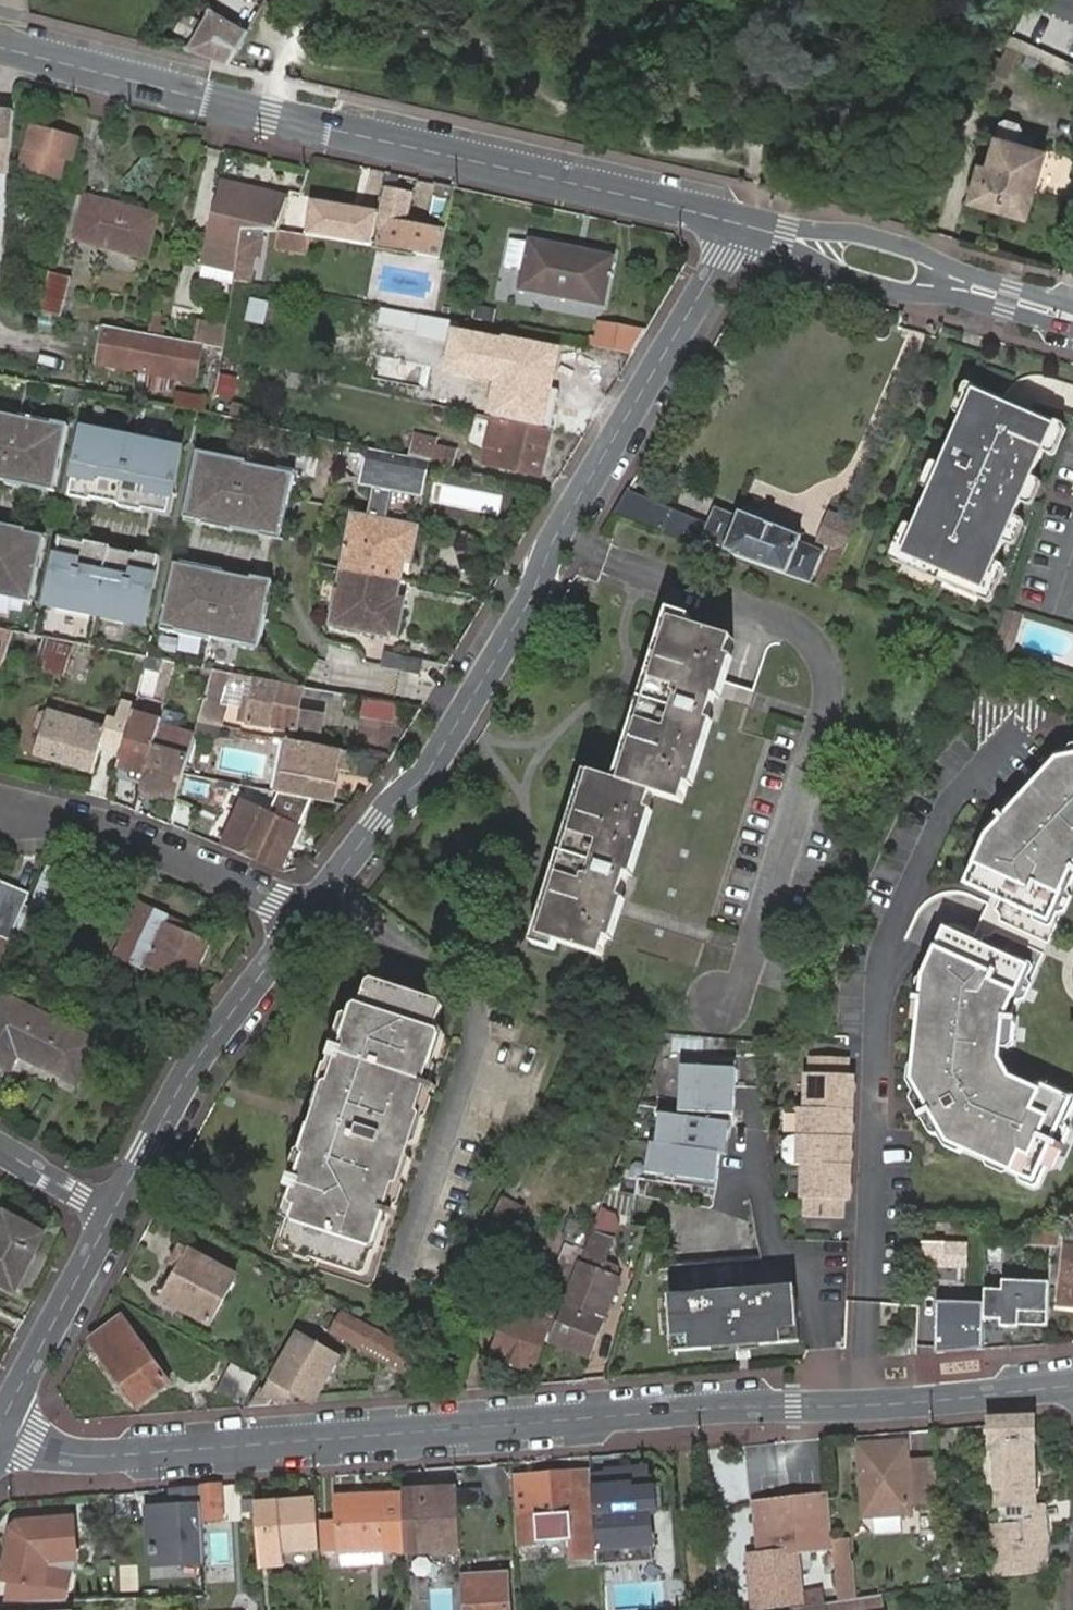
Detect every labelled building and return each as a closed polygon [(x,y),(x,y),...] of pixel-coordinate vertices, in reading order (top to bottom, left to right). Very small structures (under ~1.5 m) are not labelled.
[(230,61),(250,28),(214,7),(190,47),(230,61)] [(191,35),(198,17),(181,11),(174,29),(191,35)] [(1012,28),(1005,41),(1045,58),(1050,43),(1012,28)] [(1054,62),(1064,66),(1070,51),(1060,47),(1054,62)] [(1070,51),(1064,66),(1072,69),(1072,53),(1070,51)] [(1011,93),(1021,66),(1000,58),(990,85),(1011,93)] [(0,112),(0,174),(9,174),(14,112),(5,112),(0,112)] [(972,201),(1031,217),(1051,150),(1024,142),(1028,130),(1024,123),(1011,118),(1005,124),(1002,136),(989,178),(980,176),(972,201)] [(75,140),(31,129),(21,170),(58,179),(63,160),(70,162),(75,140)] [(204,265),(233,272),(240,232),(257,232),(278,233),(286,199),(223,185),(204,265)] [(443,259),(455,191),(439,187),(434,216),(439,217),(436,231),(383,223),(379,243),(416,249),(416,255),(443,259)] [(303,197),(300,206),(351,215),(346,243),(355,245),(362,202),(303,191),(303,197)] [(157,217),(90,200),(79,240),(146,259),(157,217)] [(290,235),(302,237),(346,243),(351,215),(300,206),(296,204),(290,235)] [(377,222),(373,242),(379,243),(383,223),(377,222)] [(232,283),(249,286),(257,233),(257,232),(240,232),(233,272),(232,283)] [(290,235),(278,233),(275,250),(299,253),(302,237),(290,235)] [(613,259),(529,241),(529,242),(511,238),(505,266),(523,270),(519,291),(603,307),(613,259)] [(48,271),(37,312),(61,318),(72,277),(48,271)] [(272,293),(252,288),(244,321),(264,326),(272,293)] [(589,348),(631,356),(644,333),(602,324),(599,340),(591,338),(589,348)] [(198,348),(221,353),(224,332),(195,326),(192,347),(198,348)] [(563,348),(451,326),(442,373),(496,383),(489,418),(499,420),(547,430),(563,348)] [(191,386),(198,348),(192,347),(145,337),(104,328),(102,335),(99,350),(96,367),(138,376),(135,391),(154,395),(172,393),(174,383),(191,386)] [(173,408),(207,411),(208,394),(175,391),(173,408)] [(1052,428),(972,393),(902,555),(982,590),(1052,428)] [(70,426),(21,417),(22,414),(0,410),(0,483),(10,485),(10,482),(58,491),(70,426)] [(542,477),(553,432),(547,430),(499,420),(489,465),(542,477)] [(172,515),(185,450),(136,441),(136,438),(87,429),(74,496),(100,501),(99,504),(124,509),(124,506),(172,515)] [(429,446),(425,463),(433,465),(453,469),(456,452),(429,446)] [(425,463),(371,450),(363,483),(380,487),(397,491),(420,497),(424,482),(428,483),(433,465),(425,463)] [(286,537),(298,472),(250,464),(250,461),(200,452),(188,518),(214,524),(213,526),(237,531),(238,528),(286,537)] [(438,486),(436,507),(500,513),(502,491),(438,486)] [(380,487),(368,519),(387,522),(397,491),(380,487)] [(624,496),(611,517),(633,525),(641,502),(624,496)] [(641,502),(633,525),(670,537),(678,516),(641,502)] [(678,516),(670,537),(807,585),(821,553),(797,543),(800,537),(741,514),(738,519),(713,508),(706,526),(678,516)] [(353,516),(342,571),(399,582),(403,561),(411,563),(417,529),(387,522),(368,519),(353,516)] [(46,537),(0,527),(0,594),(33,601),(46,537)] [(148,624),(161,559),(113,549),(113,547),(88,542),(88,545),(62,540),(49,606),(98,616),(99,614),(148,624)] [(265,633),(275,581),(227,572),(227,569),(203,564),(203,567),(177,562),(164,628),(213,639),(214,636),(262,646),(265,633)] [(399,582),(342,571),(331,626),(386,637),(387,634),(396,636),(403,601),(395,600),(399,582)] [(1009,611),(996,651),(1005,654),(1019,614),(1009,611)] [(11,629),(0,627),(0,664),(11,629)] [(683,808),(737,646),(680,628),(625,789),(596,780),(542,942),(598,961),(653,799),(683,808)] [(36,669),(62,677),(68,657),(69,647),(42,641),(36,669)] [(419,673),(421,661),(384,654),(381,666),(419,673)] [(165,665),(143,660),(134,696),(156,701),(165,665)] [(234,676),(215,673),(213,672),(198,722),(223,727),(227,706),(220,704),(224,682),(232,684),(234,676)] [(247,678),(234,676),(232,684),(245,686),(247,678)] [(302,688),(300,688),(247,678),(245,686),(239,723),(294,733),(298,710),(302,688)] [(390,722),(394,705),(364,699),(361,717),(390,722)] [(107,725),(46,707),(38,709),(35,723),(41,729),(35,753),(94,770),(107,725)] [(318,737),(322,714),(298,710),(294,733),(318,737)] [(183,776),(193,739),(158,729),(140,788),(141,788),(177,799),(183,776)] [(286,741),(276,794),(330,804),(336,773),(346,774),(349,753),(286,741)] [(966,885),(1048,923),(1061,895),(1055,892),(1057,885),(1070,872),(1072,875),(1072,759),(1059,761),(1016,808),(1020,812),(1010,823),(1005,819),(1001,814),(997,818),(1002,822),(1006,826),(996,837),(992,833),(988,838),(966,885)] [(200,783),(187,780),(179,806),(192,810),(200,783)] [(156,793),(141,788),(139,795),(154,799),(156,793)] [(243,802),(224,848),(241,855),(279,872),(300,825),(260,808),(243,802)] [(1020,812),(1016,808),(1005,819),(1010,823),(1020,812)] [(1002,822),(992,833),(996,837),(1006,826),(1002,822)] [(49,871),(75,882),(81,868),(55,856),(49,871)] [(52,939),(75,882),(49,871),(25,928),(52,939)] [(14,935),(31,895),(0,883),(0,929),(14,935)] [(118,956),(127,960),(189,989),(209,944),(167,923),(169,918),(152,910),(142,906),(118,956)] [(1052,1142),(1070,1102),(1040,1088),(1036,1098),(1003,1083),(993,1065),(995,1043),(1000,1044),(1003,1023),(1015,1024),(1016,1020),(1003,1019),(1005,1000),(1008,993),(1014,996),(1027,968),(945,931),(924,978),(923,983),(929,984),(927,999),(922,999),(914,998),(914,1003),(921,1004),(926,1004),(924,1020),(919,1019),(912,1082),(928,1111),(918,1117),(920,1121),(931,1115),(948,1144),(1033,1183),(1049,1147),(1061,1152),(1063,1148),(1052,1142)] [(340,1062),(301,1180),(289,1176),(286,1189),(297,1193),(293,1204),(300,1207),(287,1244),(317,1253),(316,1258),(357,1272),(366,1250),(370,1252),(381,1216),(390,1218),(393,1210),(381,1205),(420,1087),(432,1090),(434,1083),(422,1079),(438,1032),(425,1028),(429,1016),(433,1003),(374,984),(366,1009),(357,1008),(357,1010),(343,1051),(332,1047),(329,1058),(340,1062)] [(8,1069),(16,1053),(77,1083),(96,1042),(0,995),(0,1065),(8,1069)] [(733,1116),(734,1089),(735,1070),(714,1069),(716,1043),(683,1038),(679,1113),(679,1114),(730,1116),(733,1116)] [(806,1200),(805,1217),(841,1219),(841,1201),(848,1201),(849,1167),(850,1139),(851,1110),(852,1076),(846,1075),(847,1058),(811,1057),(810,1074),(807,1074),(805,1109),(800,1108),(798,1165),(803,1165),(802,1200),(806,1200)] [(725,1155),(730,1116),(679,1114),(679,1113),(662,1110),(656,1144),(656,1145),(718,1154),(725,1155)] [(714,1183),(718,1154),(656,1145),(656,1144),(651,1143),(651,1144),(646,1173),(656,1174),(655,1183),(681,1187),(683,1179),(714,1184),(714,1183)] [(713,1193),(714,1184),(683,1179),(681,1187),(713,1193)] [(520,1207),(501,1198),(455,1290),(475,1300),(483,1283),(520,1207)] [(0,1213),(0,1282),(14,1290),(44,1236),(0,1213)] [(1059,1247),(1059,1230),(1043,1229),(1042,1233),(1029,1233),(1029,1247),(1051,1247),(1059,1247)] [(918,1242),(918,1266),(964,1267),(964,1242),(918,1242)] [(1062,1304),(1072,1305),(1072,1246),(1071,1246),(1062,1304)] [(181,1297),(176,1306),(207,1325),(233,1283),(179,1248),(168,1265),(176,1270),(166,1288),(181,1297)] [(675,1262),(675,1293),(701,1293),(701,1262),(675,1262)] [(616,1280),(582,1268),(553,1342),(589,1357),(603,1320),(601,1319),(616,1280)] [(1049,1285),(1003,1282),(1003,1292),(984,1291),(983,1320),(1000,1321),(1000,1324),(1047,1327),(1049,1285)] [(792,1285),(667,1297),(672,1350),(796,1339),(792,1285)] [(161,1296),(176,1306),(181,1297),(166,1288),(161,1296)] [(556,1311),(513,1294),(490,1356),(532,1372),(556,1311)] [(923,1296),(918,1363),(931,1364),(936,1297),(923,1296)] [(937,1352),(983,1349),(983,1320),(983,1303),(938,1304),(937,1352)] [(404,1372),(415,1353),(341,1312),(332,1331),(404,1372)] [(121,1320),(91,1342),(137,1405),(167,1383),(121,1320)] [(310,1402),(312,1401),(337,1357),(296,1334),(260,1394),(254,1390),(244,1407),(268,1405),(272,1398),(282,1404),(290,1391),(310,1402)] [(251,1378),(225,1364),(209,1390),(235,1404),(251,1378)] [(993,1459),(996,1516),(1038,1513),(1038,1504),(1034,1417),(986,1419),(986,1426),(988,1452),(985,1453),(985,1459),(993,1459)] [(906,1443),(860,1446),(865,1517),(912,1514),(906,1443)] [(607,1478),(593,1479),(596,1537),(598,1564),(652,1561),(649,1512),(663,1511),(661,1482),(647,1483),(646,1467),(624,1469),(624,1473),(607,1474),(607,1478)] [(591,1471),(513,1478),(516,1510),(513,1511),(514,1527),(570,1521),(571,1538),(596,1537),(593,1479),(591,1471)] [(222,1520),(220,1484),(200,1486),(201,1508),(202,1521),(222,1520)] [(201,1508),(200,1486),(163,1489),(168,1566),(190,1565),(191,1578),(202,1577),(198,1508),(201,1508)] [(481,1505),(480,1489),(458,1490),(459,1507),(481,1505)] [(403,1548),(404,1556),(459,1553),(456,1492),(401,1495),(402,1497),(403,1548)] [(383,1549),(403,1548),(402,1497),(337,1501),(337,1521),(320,1522),(321,1552),(339,1551),(383,1549)] [(803,1607),(825,1604),(823,1592),(801,1594),(798,1553),(833,1550),(829,1499),(760,1505),(763,1555),(749,1557),(752,1594),(755,1609),(762,1609),(803,1605),(803,1607)] [(282,1557),(317,1554),(314,1503),(255,1506),(258,1559),(259,1572),(282,1571),(282,1557)] [(1038,1513),(996,1516),(999,1576),(1036,1571),(1034,1543),(1046,1542),(1044,1516),(1038,1516),(1038,1513)] [(83,1516),(49,1518),(50,1534),(41,1535),(44,1588),(86,1587),(83,1516)] [(1046,1542),(1034,1543),(1036,1571),(1048,1569),(1046,1542)] [(384,1563),(383,1549),(339,1551),(340,1565),(384,1563)] [(505,1574),(461,1577),(461,1579),(462,1609),(508,1609),(505,1574)] [(203,1591),(202,1577),(191,1578),(192,1591),(203,1591)] [(803,1607),(784,1609),(883,1609),(881,1596),(838,1602),(825,1604),(803,1607)]
